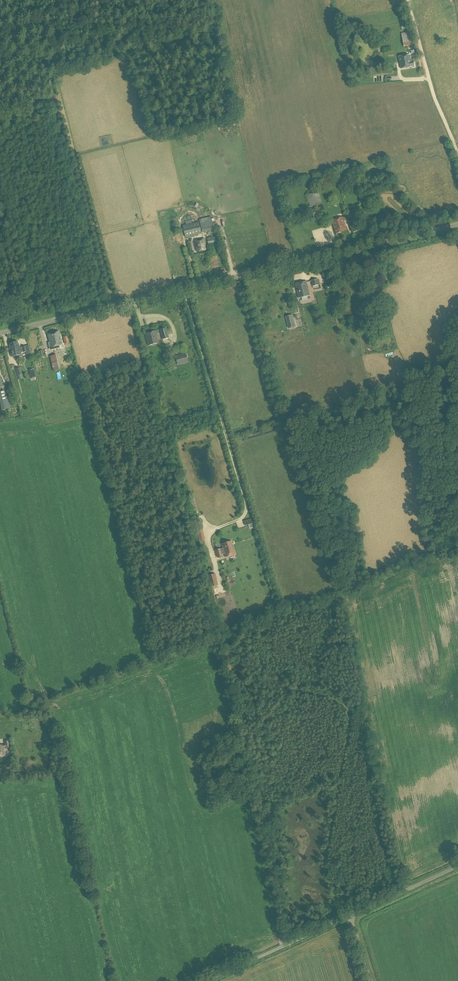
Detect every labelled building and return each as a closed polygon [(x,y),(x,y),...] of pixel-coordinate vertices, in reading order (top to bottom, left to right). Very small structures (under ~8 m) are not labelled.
[(412,32),(401,34),(404,46),(415,44),(412,32)] [(399,57),(401,69),(415,67),(414,62),(412,62),(412,59),(410,60),(410,56),(399,57)] [(312,205),(323,203),(320,191),(309,193),(312,205)] [(311,210),(314,219),(326,215),(323,206),(311,210)] [(203,231),(215,229),(213,216),(201,218),(203,231)] [(332,221),(336,234),(347,230),(343,217),(332,221)] [(199,222),(182,226),(185,238),(202,234),(199,222)] [(357,223),(355,223),(350,225),(353,233),(360,231),(357,223)] [(194,241),(196,252),(206,250),(204,239),(194,241)] [(171,251),(172,257),(173,257),(174,260),(182,259),(180,250),(176,251),(176,250),(171,251)] [(295,284),(299,298),(310,296),(307,281),(295,284)] [(286,317),(289,328),(296,326),(293,315),(286,317)] [(160,330),(163,340),(168,338),(165,328),(160,330)] [(145,334),(148,346),(158,343),(155,331),(145,334)] [(46,340),(47,344),(50,343),(51,347),(62,345),(59,332),(48,335),(49,339),(46,340)] [(15,350),(16,356),(17,358),(22,357),(21,353),(23,352),(23,353),(26,352),(27,355),(30,354),(29,346),(22,347),(22,348),(20,348),(19,346),(18,342),(13,343),(15,350)] [(59,354),(52,355),(55,372),(61,371),(59,354)] [(188,362),(185,354),(175,356),(177,364),(188,362)] [(2,410),(10,408),(8,396),(5,397),(4,391),(0,392),(0,402),(2,410)] [(195,530),(198,541),(204,540),(201,528),(195,530)] [(220,549),(216,550),(218,557),(222,556),(222,554),(224,553),(225,557),(234,554),(235,554),(231,541),(229,542),(222,544),(223,549),(221,549),(220,549)] [(217,585),(214,574),(208,575),(211,586),(217,585)] [(3,748),(6,747),(6,748),(10,747),(9,741),(5,741),(5,745),(0,745),(0,757),(4,756),(3,748)]
